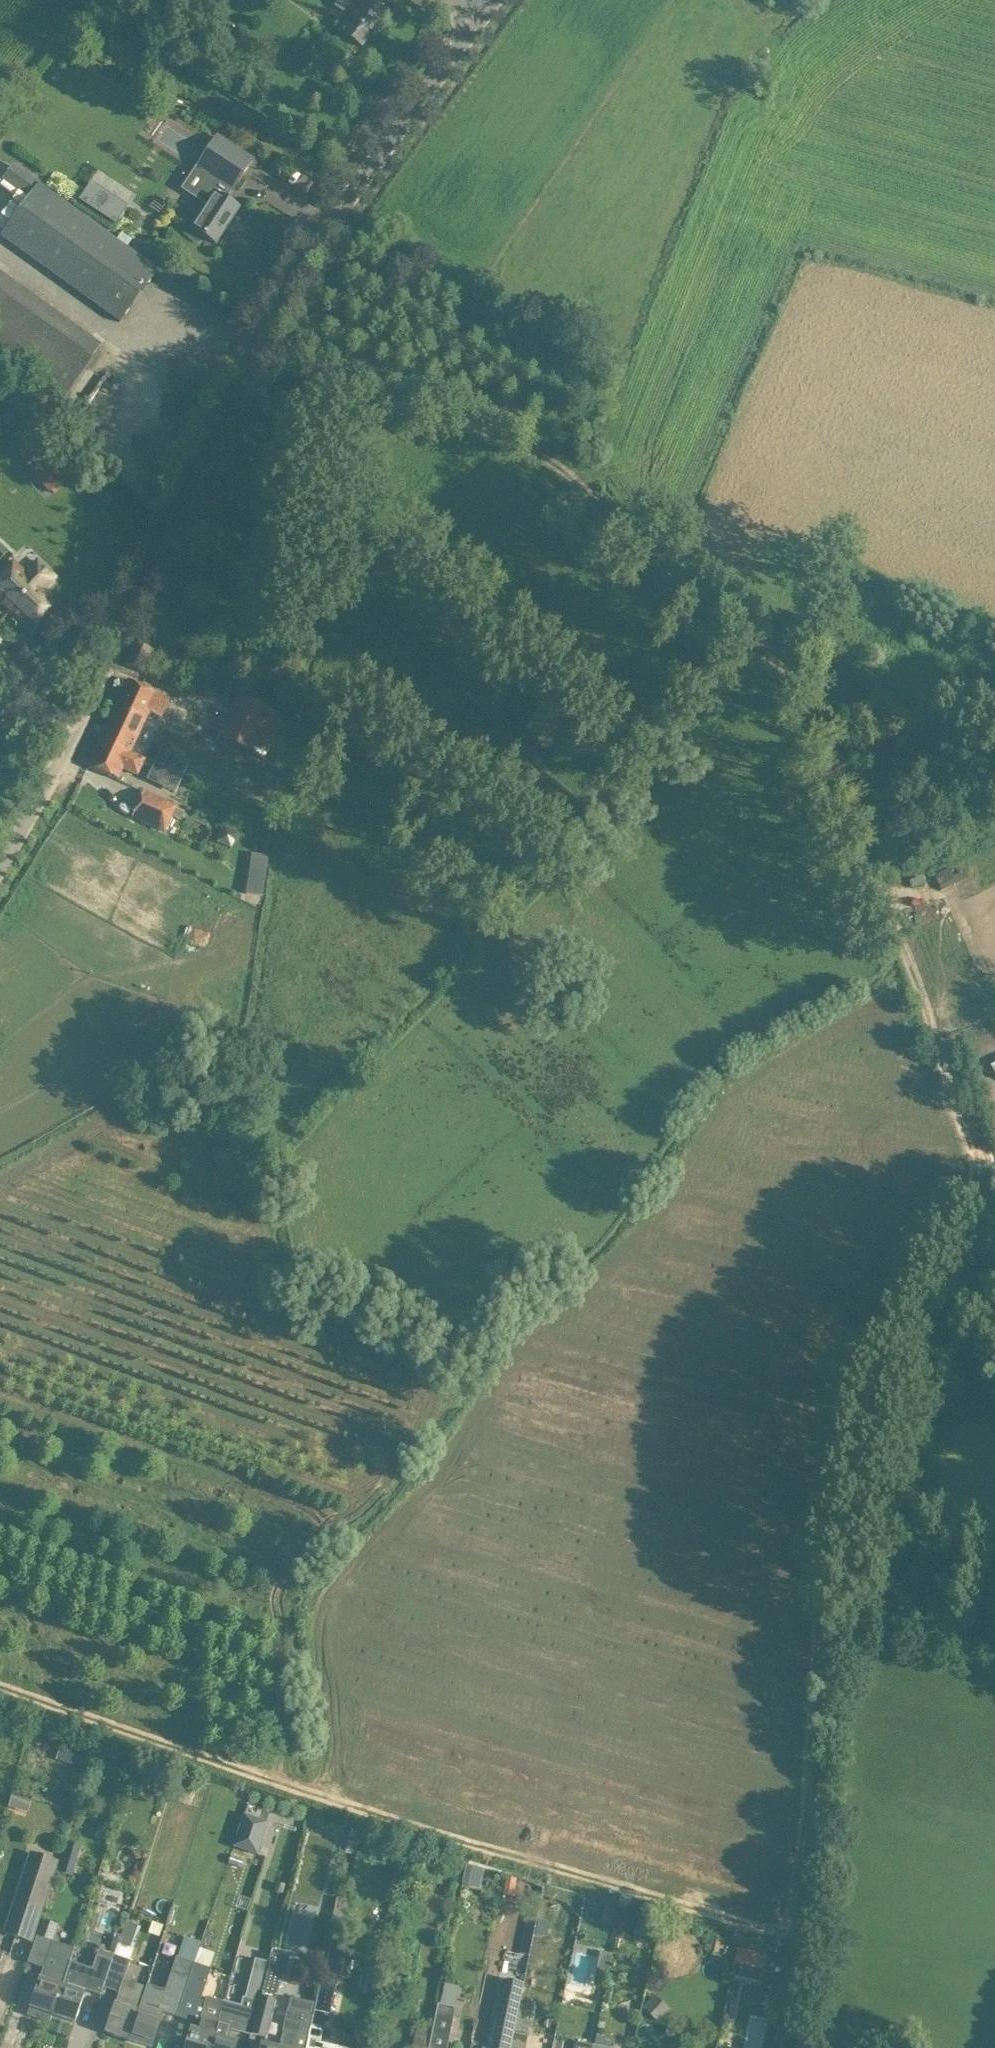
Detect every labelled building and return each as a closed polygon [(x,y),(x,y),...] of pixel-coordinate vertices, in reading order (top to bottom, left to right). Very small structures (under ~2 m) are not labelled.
[(371,0),(370,0),(354,0),(335,27),(346,35),(362,46),(387,12),(371,0)] [(202,203),(188,225),(198,232),(215,243),(238,208),(225,199),(232,189),(233,190),(243,174),(254,159),(217,134),(207,150),(196,167),(204,172),(190,193),(203,201),(202,203)] [(30,196),(39,184),(13,166),(5,177),(30,196)] [(91,183),(80,200),(115,223),(127,206),(91,183)] [(158,270),(142,258),(127,247),(132,240),(121,233),(116,240),(39,184),(30,196),(1,236),(104,310),(120,321),(158,270)] [(0,273),(0,360),(62,405),(103,348),(0,273)] [(6,566),(0,572),(0,596),(34,628),(58,603),(46,592),(58,578),(37,558),(25,571),(13,559),(6,566)] [(128,679),(101,739),(129,752),(148,711),(160,717),(168,698),(146,688),(128,679)] [(238,694),(218,737),(264,758),(284,715),(270,708),(274,698),(255,688),(250,699),(238,694)] [(88,766),(118,780),(123,769),(137,776),(145,760),(129,752),(101,739),(88,766)] [(162,749),(155,764),(184,777),(191,762),(162,749)] [(184,777),(155,764),(147,781),(176,794),(184,777)] [(176,806),(143,791),(132,816),(165,831),(176,806)] [(175,808),(172,815),(181,819),(184,812),(175,808)] [(231,848),(239,833),(224,825),(216,840),(231,848)] [(251,853),(246,893),(262,895),(268,856),(251,853)] [(949,868),(934,875),(940,887),(942,891),(956,883),(949,868)] [(47,1735),(33,1740),(36,1749),(50,1745),(47,1735)] [(148,1774),(135,1778),(137,1787),(151,1783),(148,1774)] [(245,1815),(235,1845),(257,1853),(268,1822),(245,1815)] [(346,1853),(358,1855),(361,1838),(349,1835),(346,1853)] [(70,1846),(63,1866),(74,1870),(80,1850),(70,1846)] [(29,1852),(3,1932),(31,1941),(57,1861),(29,1852)] [(231,1856),(229,1864),(242,1868),(245,1860),(231,1856)] [(479,1888),(483,1873),(466,1869),(463,1885),(479,1888)] [(502,1895),(512,1897),(516,1879),(506,1877),(502,1895)] [(336,1897),(333,1913),(346,1915),(349,1900),(336,1897)] [(604,1909),(602,1919),(615,1921),(617,1911),(604,1909)] [(114,1953),(104,1988),(119,1993),(115,2004),(112,2013),(106,2032),(129,2039),(146,1988),(123,1980),(134,1949),(141,1926),(126,1921),(119,1939),(118,1944),(118,1943),(114,1953)] [(333,1939),(326,1974),(338,1976),(341,1977),(347,1942),(333,1939)] [(35,1940),(27,1964),(50,1972),(47,1983),(40,1981),(29,2015),(50,2022),(52,2014),(70,1963),(72,1954),(51,1947),(52,1946),(35,1940)] [(92,1970),(87,1982),(103,1987),(104,1988),(114,1953),(99,1948),(92,1970)] [(737,1948),(731,1977),(759,1984),(765,1954),(737,1948)] [(165,1991),(158,2011),(164,2013),(176,2017),(193,1963),(176,1957),(165,1991)] [(263,1984),(251,2035),(266,2038),(276,2000),(286,1960),(270,1957),(268,1963),(263,1984)] [(210,2047),(235,2047),(237,2042),(226,2039),(229,2029),(251,2035),(263,1984),(268,1963),(255,1959),(249,1981),(245,1997),(243,1997),(242,1998),(240,2006),(223,2001),(214,2035),(210,2047)] [(70,1963),(52,2014),(75,2022),(82,2003),(84,1994),(86,1990),(101,1995),(103,1987),(87,1982),(92,1970),(80,1966),(70,1963)] [(193,1963),(178,2012),(194,2018),(199,2002),(211,1969),(193,1963)] [(326,1974),(321,1973),(315,2003),(313,2015),(312,2021),(306,2047),(344,2047),(336,2046),(320,2043),(322,2030),(323,2030),(326,2016),(329,2017),(331,2008),(332,2008),(335,1996),(334,1995),(338,1976),(326,1974)] [(491,2047),(510,2047),(513,2031),(524,1984),(505,1980),(491,2047)] [(428,2047),(444,2047),(447,2034),(450,2035),(455,2007),(459,1987),(444,1984),(440,2004),(437,2004),(432,2030),(428,2047)] [(146,1988),(129,2039),(151,2047),(158,2028),(160,2021),(161,2021),(164,2013),(158,2011),(165,1991),(147,1985),(146,1988)] [(658,2022),(671,2009),(655,1994),(642,2007),(658,2022)] [(185,2047),(210,2047),(214,2035),(223,2001),(214,1999),(206,1996),(197,2029),(191,2027),(190,2029),(188,2038),(185,2047)] [(313,2015),(287,2010),(283,2031),(279,2047),(306,2047),(312,2021),(313,2015)] [(432,2030),(416,2027),(414,2038),(412,2047),(428,2047),(432,2030)] [(525,2047),(528,2034),(513,2031),(510,2047),(525,2047)] [(594,2045),(607,2047),(611,2047),(612,2042),(603,2040),(604,2036),(596,2034),(594,2045)]
